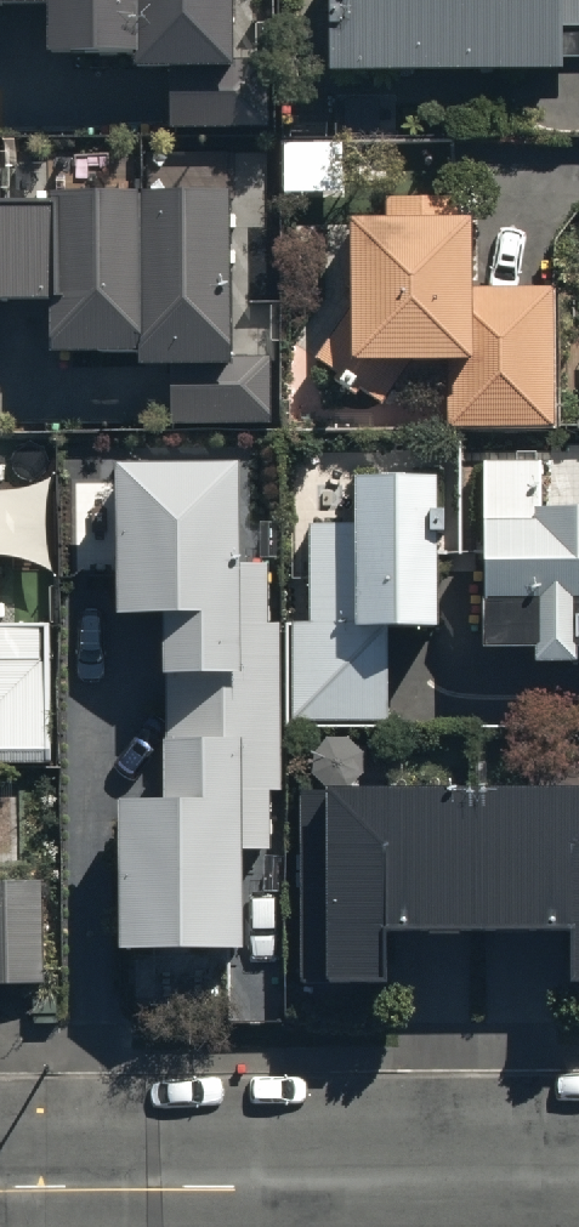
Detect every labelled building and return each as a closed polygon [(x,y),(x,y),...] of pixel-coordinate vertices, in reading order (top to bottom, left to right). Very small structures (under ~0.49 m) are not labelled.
[(46,51),(131,51),(131,64),(163,64),(163,124),(264,123),(263,50),(236,50),(236,0),(45,0),(46,51)] [(331,56),(560,54),(560,50),(578,50),(578,0),(331,0),(331,56)] [(31,304),(30,354),(116,355),(116,362),(167,363),(167,417),(269,418),(270,342),(245,342),(246,162),(0,160),(0,304),(31,304)] [(551,416),(551,277),(473,278),(473,199),(442,200),(442,188),(383,188),(383,202),(347,203),(348,300),(314,359),(383,399),(408,356),(449,356),(449,416),(551,416)] [(0,432),(0,758),(56,758),(56,605),(14,605),(14,432),(0,432)] [(483,451),(483,630),(532,630),(532,643),(576,643),(576,628),(578,628),(578,485),(553,485),(553,477),(541,477),(541,451),(483,451)] [(354,514),(313,514),(313,615),(295,615),(295,713),(389,714),(389,608),(435,608),(435,519),(444,519),(444,493),(437,493),(437,458),(354,458),(354,514)] [(120,472),(121,602),(167,601),(170,805),(129,805),(131,945),(239,944),(238,843),(266,842),(265,786),(280,786),(278,623),(264,623),(264,564),(231,565),(230,471),(120,472)] [(477,929),(567,929),(568,980),(578,980),(578,785),(476,786),(477,929)] [(387,930),(477,929),(476,786),(303,787),(305,982),(388,981),(387,930)] [(47,880),(7,880),(7,977),(29,977),(29,1019),(57,1019),(57,986),(47,986),(47,880)]
